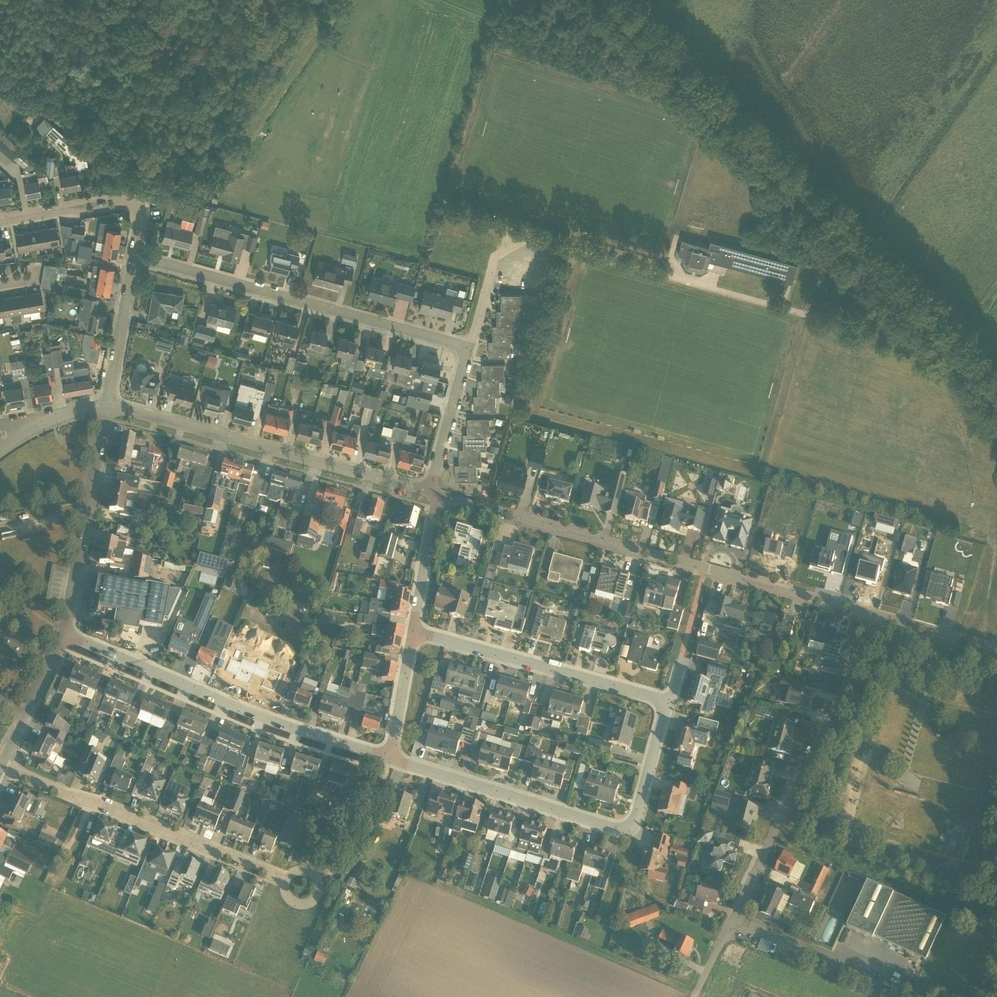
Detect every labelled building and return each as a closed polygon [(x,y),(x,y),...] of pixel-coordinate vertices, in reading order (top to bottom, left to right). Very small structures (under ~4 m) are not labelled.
[(52,125),(45,133),(62,147),(69,154),(71,163),(66,163),(67,174),(60,175),(63,189),(80,186),(78,172),(76,173),(75,169),(88,167),(87,159),(83,160),(82,151),(52,125)] [(0,130),(0,158),(6,163),(12,156),(25,167),(22,171),(26,196),(41,193),(39,181),(47,179),(46,174),(52,178),(52,177),(45,171),(45,172),(20,150),(21,149),(16,144),(15,145),(0,130)] [(52,177),(55,156),(47,155),(45,171),(52,177)] [(7,177),(0,179),(0,200),(11,198),(9,184),(8,184),(7,177)] [(181,223),(168,220),(175,196),(170,195),(163,223),(167,223),(163,240),(188,247),(192,231),(191,231),(193,222),(182,219),(181,223)] [(201,234),(209,208),(202,206),(195,232),(201,234)] [(268,228),(270,221),(263,219),(261,226),(268,228)] [(105,242),(118,244),(120,231),(114,230),(115,223),(100,221),(98,232),(106,233),(105,242)] [(83,238),(84,236),(85,226),(73,224),(71,236),(83,238)] [(60,243),(57,226),(43,229),(46,246),(57,244),(58,251),(62,251),(61,243),(60,243)] [(34,256),(36,255),(35,248),(46,246),(43,229),(29,231),(34,256)] [(34,256),(29,231),(15,234),(18,250),(17,250),(19,258),(23,258),(22,250),(31,249),(32,256),(34,256)] [(239,236),(229,233),(228,238),(214,234),(210,249),(224,253),(223,256),(238,260),(242,247),(245,233),(240,231),(239,236)] [(75,245),(77,237),(66,235),(65,243),(75,245)] [(3,236),(0,237),(0,253),(0,255),(12,253),(11,246),(4,247),(3,236)] [(687,267),(696,269),(702,271),(708,267),(710,260),(717,262),(793,283),(798,264),(740,248),(711,240),(710,246),(682,239),(678,254),(685,256),(684,261),(687,267)] [(115,257),(118,244),(105,242),(103,250),(96,248),(95,254),(115,257)] [(90,258),(92,247),(79,244),(78,249),(77,255),(90,258)] [(287,256),(272,252),(270,260),(272,261),(270,269),(287,274),(289,265),(296,267),(299,255),(288,252),(287,256)] [(354,265),(357,255),(343,252),(340,262),(354,265)] [(89,264),(90,258),(77,255),(76,258),(76,261),(83,263),(89,264)] [(404,268),(406,260),(396,258),(394,266),(404,268)] [(111,280),(114,267),(93,263),(92,269),(100,270),(98,278),(111,280)] [(349,282),(353,270),(342,267),(341,272),(318,265),(313,281),(340,288),(342,280),(349,282)] [(98,278),(90,277),(88,290),(109,294),(111,280),(98,278)] [(380,282),(372,280),(368,294),(380,297),(379,299),(392,303),(394,295),(411,299),(411,300),(411,301),(415,287),(396,282),(395,285),(381,281),(380,282)] [(84,295),(85,288),(68,284),(66,291),(84,295)] [(181,310),(183,296),(153,290),(148,319),(163,322),(165,307),(181,310)] [(41,317),(45,316),(41,291),(27,294),(30,311),(39,309),(41,317)] [(460,310),(463,297),(456,296),(453,295),(452,299),(424,291),(419,310),(435,314),(436,312),(449,316),(451,308),(460,310)] [(30,311),(27,294),(14,296),(18,320),(22,320),(21,313),(24,312),(30,311)] [(525,295),(525,294),(506,294),(506,296),(502,296),(502,310),(519,310),(525,310),(534,313),(535,308),(525,305),(523,305),(523,295),(525,295)] [(5,297),(0,298),(0,299),(3,315),(12,314),(13,321),(18,320),(14,296),(5,297)] [(96,308),(98,299),(81,296),(77,317),(80,318),(78,325),(102,330),(105,314),(93,312),(94,308),(96,308)] [(235,307),(218,303),(218,305),(211,303),(207,318),(208,318),(206,325),(198,323),(195,334),(212,339),(215,329),(216,329),(218,322),(231,325),(235,307)] [(519,320),(519,310),(502,310),(502,312),(497,312),(497,325),(515,325),(521,325),(521,320),(519,320)] [(267,333),(271,317),(255,313),(252,322),(245,320),(241,334),(251,337),(254,329),(267,333)] [(292,346),(298,325),(281,320),(277,335),(284,337),(282,346),(286,347),(287,345),(292,346)] [(515,336),(515,325),(497,325),(497,327),(493,327),(493,341),(517,341),(517,336),(515,336)] [(326,358),(330,346),(323,344),(326,332),(312,329),(308,344),(316,346),(313,355),(326,358)] [(179,341),(187,343),(190,334),(182,332),(179,341)] [(99,347),(101,337),(93,336),(91,345),(99,347)] [(205,338),(195,336),(193,343),(203,345),(205,338)] [(353,371),(357,358),(351,357),(355,340),(340,336),(336,353),(343,355),(340,367),(353,371)] [(511,341),(517,341),(493,341),(493,343),(489,343),(489,357),(512,357),(512,351),(511,351),(511,341)] [(382,377),(386,362),(380,360),(383,348),(368,344),(364,361),(370,362),(367,373),(382,377)] [(106,348),(99,347),(91,345),(88,361),(98,363),(98,361),(104,362),(106,348)] [(53,366),(63,364),(61,348),(51,349),(51,351),(53,361),(53,366)] [(45,362),(53,361),(51,351),(43,353),(45,362)] [(237,351),(236,357),(242,359),(244,352),(237,351)] [(410,386),(415,371),(408,369),(411,356),(396,351),(392,367),(398,369),(395,382),(410,386)] [(209,354),(205,365),(213,368),(217,357),(209,354)] [(292,373),(292,372),(296,357),(289,355),(285,371),(292,373)] [(25,365),(24,359),(15,361),(16,367),(11,367),(13,381),(4,382),(8,404),(24,401),(22,386),(29,385),(25,365)] [(435,379),(440,363),(424,359),(419,375),(427,377),(435,379)] [(145,371),(146,367),(145,363),(141,362),(137,363),(136,368),(135,368),(133,377),(131,378),(130,381),(131,382),(131,384),(145,388),(145,390),(156,393),(160,379),(149,376),(150,372),(145,371)] [(293,371),(306,375),(307,367),(306,367),(297,364),(295,364),(293,371)] [(504,375),(505,364),(487,364),(487,366),(483,366),(483,380),(500,380),(501,380),(506,380),(506,375),(504,375)] [(79,391),(93,388),(90,370),(85,371),(86,378),(77,380),(79,391)] [(48,380),(47,374),(46,371),(32,374),(37,399),(51,396),(49,380),(48,380)] [(231,372),(229,380),(237,382),(239,373),(231,372)] [(76,373),(61,375),(64,394),(79,391),(77,380),(76,373)] [(331,375),(324,373),(322,379),(329,381),(331,375)] [(303,389),(306,377),(300,375),(297,387),(303,389)] [(189,404),(192,394),(194,385),(180,381),(181,380),(172,378),(167,396),(174,398),(174,400),(189,404)] [(363,391),(366,382),(354,378),(351,387),(363,391)] [(273,390),(276,382),(267,380),(267,383),(264,394),(263,398),(268,399),(271,389),(273,390)] [(500,390),(500,380),(483,380),(483,382),(478,382),(478,395),(496,395),(501,395),(501,390),(500,390)] [(335,387),(327,385),(325,390),(325,391),(333,393),(337,394),(340,386),(338,386),(335,385),(335,387)] [(340,386),(336,401),(344,403),(345,399),(348,388),(340,386)] [(432,392),(431,392),(423,390),(418,388),(416,398),(429,402),(432,392)] [(507,397),(512,398),(513,398),(515,392),(508,390),(506,396),(507,397)] [(224,410),(228,395),(216,392),(215,396),(207,394),(203,409),(214,412),(215,410),(217,408),(224,410)] [(392,399),(405,401),(406,395),(394,392),(392,399)] [(258,417),(263,398),(256,396),(250,394),(246,406),(236,403),(235,409),(234,409),(233,411),(234,411),(233,417),(249,422),(251,415),(258,417)] [(368,394),(365,406),(370,407),(376,409),(378,401),(379,397),(373,395),(368,394)] [(497,411),(497,406),(496,406),(496,395),(478,395),(478,397),(474,397),(474,411),(497,411)] [(403,416),(406,404),(390,400),(388,408),(400,411),(400,413),(401,416),(403,416)] [(278,413),(280,405),(268,402),(262,425),(274,429),(278,413)] [(341,447),(345,432),(347,425),(340,423),(339,422),(343,404),(335,402),(330,420),(335,421),(329,444),(341,447)] [(404,412),(404,413),(413,416),(416,407),(407,404),(404,412)] [(286,432),(292,408),(287,407),(285,415),(278,413),(274,429),(286,432)] [(429,424),(433,412),(424,409),(423,410),(422,413),(420,422),(429,424)] [(307,438),(311,423),(304,421),(306,413),(302,412),(296,435),(307,438)] [(319,441),(326,418),(321,417),(319,425),(311,423),(307,438),(319,441)] [(490,428),(490,418),(472,418),(472,420),(468,420),(468,434),(486,434),(491,434),(491,428),(490,428)] [(353,450),(359,427),(360,424),(353,422),(350,433),(345,432),(341,447),(353,450)] [(374,456),(379,441),(371,439),(374,431),(369,430),(363,453),(374,456)] [(386,459),(393,436),(381,432),(379,441),(374,456),(386,459)] [(486,449),(486,444),(485,444),(486,434),(468,434),(468,435),(464,435),(464,449),(481,449),(486,449)] [(145,446),(146,440),(123,435),(121,450),(133,452),(134,445),(145,447),(145,446)] [(405,439),(403,438),(402,442),(396,462),(408,465),(415,442),(408,440),(405,439)] [(426,445),(425,444),(425,443),(416,441),(416,442),(415,442),(408,465),(420,468),(426,445)] [(492,444),(490,451),(498,453),(500,446),(492,444)] [(160,457),(162,450),(154,448),(154,446),(150,445),(149,450),(141,449),(140,453),(153,456),(160,457)] [(541,466),(546,450),(533,446),(529,463),(541,466)] [(189,470),(191,465),(194,453),(180,449),(174,472),(181,474),(182,468),(189,470)] [(481,459),(481,449),(464,449),(464,451),(459,451),(459,464),(477,464),(482,464),(482,459),(481,459)] [(140,453),(138,453),(133,452),(121,450),(118,464),(141,469),(141,468),(151,470),(152,463),(153,456),(140,453)] [(202,480),(209,457),(194,453),(191,465),(189,470),(195,472),(191,486),(207,491),(209,482),(202,480)] [(664,460),(660,474),(668,476),(672,462),(664,460)] [(240,482),(242,474),(241,474),(243,466),(224,461),(220,476),(223,477),(219,492),(211,490),(205,511),(206,511),(213,513),(218,514),(225,488),(237,491),(239,482),(240,482)] [(477,475),(477,464),(459,464),(459,466),(455,466),(455,480),(478,480),(478,475),(477,475)] [(516,468),(514,468),(504,465),(502,475),(501,475),(499,475),(497,481),(499,482),(500,483),(499,485),(522,491),(528,472),(523,470),(523,469),(522,468),(517,466),(516,468)] [(259,496),(261,489),(253,487),(254,484),(250,483),(254,469),(243,466),(241,474),(242,474),(240,482),(246,484),(243,494),(246,495),(244,502),(250,504),(249,508),(254,510),(259,496)] [(165,475),(161,487),(162,487),(164,488),(171,490),(175,478),(165,475)] [(284,491),(287,479),(273,475),(268,491),(261,489),(259,496),(266,498),(269,501),(276,503),(279,502),(280,502),(284,491)] [(483,476),(481,484),(488,486),(490,478),(483,476)] [(724,483),(733,486),(735,480),(720,476),(717,490),(722,492),(724,483)] [(568,504),(571,494),(573,488),(566,486),(567,483),(544,477),(541,490),(548,492),(546,498),(554,500),(554,503),(560,504),(561,502),(568,504)] [(621,498),(626,480),(616,477),(612,495),(621,498)] [(295,505),(302,483),(287,479),(284,491),(291,493),(288,503),(295,505)] [(707,480),(703,494),(713,497),(717,483),(707,480)] [(661,502),(665,486),(658,484),(654,500),(661,502)] [(125,486),(125,488),(114,486),(111,498),(125,501),(127,492),(137,494),(138,488),(125,486)] [(616,516),(621,498),(612,495),(611,497),(603,495),(604,493),(587,488),(582,507),(599,512),(600,510),(607,512),(606,514),(616,516)] [(346,495),(326,490),(326,493),(318,491),(315,503),(342,510),(346,495)] [(627,493),(624,501),(623,508),(628,509),(626,519),(636,522),(636,520),(640,521),(640,520),(648,522),(652,505),(645,503),(646,498),(646,497),(646,498),(627,493)] [(156,507),(158,499),(139,495),(137,503),(156,507)] [(371,500),(382,503),(384,497),(372,495),(371,500)] [(133,517),(134,512),(123,510),(125,501),(111,498),(109,510),(120,512),(120,515),(133,517)] [(700,532),(702,522),(704,515),(694,512),(695,507),(666,500),(664,508),(667,509),(661,529),(679,534),(681,526),(688,528),(688,529),(700,532)] [(379,522),(384,505),(370,502),(368,511),(362,510),(361,517),(366,518),(366,519),(379,522)] [(155,514),(156,507),(137,503),(136,510),(149,513),(155,514)] [(276,519),(280,507),(273,505),(270,517),(276,519)] [(290,515),(291,510),(280,507),(276,519),(279,520),(277,528),(284,530),(289,514),(290,515)] [(193,508),(192,514),(201,516),(203,510),(193,508)] [(347,524),(350,512),(341,510),(339,519),(347,524)] [(417,532),(414,531),(419,515),(406,511),(406,513),(396,510),(392,525),(405,529),(403,537),(415,540),(417,532)] [(739,518),(738,521),(731,518),(732,516),(719,512),(715,528),(716,529),(715,534),(714,535),(714,537),(714,538),(713,540),(725,543),(726,538),(733,540),(731,546),(744,550),(747,537),(748,537),(752,521),(739,518)] [(875,516),(874,520),(877,521),(876,524),(878,525),(895,530),(897,530),(899,522),(875,516)] [(315,542),(320,524),(302,519),(297,537),(299,538),(297,545),(312,549),(314,542),(315,542)] [(358,539),(362,523),(350,519),(345,535),(358,539)] [(119,526),(117,533),(127,536),(129,529),(119,526)] [(229,526),(222,549),(224,550),(224,548),(229,549),(235,528),(229,526)] [(477,561),(484,534),(477,532),(477,531),(458,526),(453,544),(462,546),(457,567),(468,570),(470,559),(477,561)] [(286,531),(283,539),(292,541),(294,534),(286,531)] [(765,533),(761,548),(766,549),(765,550),(764,556),(774,558),(774,559),(781,560),(785,561),(786,557),(793,559),(796,548),(789,546),(788,550),(771,545),(773,535),(765,533)] [(391,559),(396,540),(384,537),(382,544),(379,553),(379,556),(391,559)] [(116,538),(115,541),(104,538),(102,551),(124,555),(125,546),(127,540),(116,538)] [(370,557),(375,540),(364,538),(360,555),(359,559),(368,562),(369,557),(370,557)] [(906,538),(902,553),(906,555),(908,547),(915,549),(917,541),(906,538)] [(535,549),(515,544),(513,549),(505,547),(503,555),(497,554),(494,567),(508,571),(509,566),(529,571),(535,549)] [(136,548),(135,556),(149,559),(150,551),(136,548)] [(806,564),(802,581),(821,586),(822,585),(823,585),(823,587),(832,589),(842,553),(822,548),(816,567),(806,564)] [(124,555),(102,551),(99,563),(111,565),(110,567),(124,570),(125,564),(122,564),(124,555)] [(199,554),(197,565),(205,567),(208,557),(199,554)] [(561,575),(579,580),(583,563),(554,555),(549,573),(550,573),(548,581),(558,584),(561,575)] [(152,560),(149,559),(135,556),(133,556),(129,578),(148,581),(152,560)] [(862,558),(856,581),(876,586),(879,575),(881,576),(885,564),(862,558)] [(218,560),(216,570),(225,572),(228,562),(218,560)] [(898,579),(894,591),(910,596),(916,572),(901,567),(900,570),(898,569),(896,578),(898,579)] [(621,574),(611,572),(611,570),(603,568),(596,592),(624,599),(627,586),(630,575),(621,573),(621,574)] [(242,569),(237,576),(244,580),(248,573),(242,569)] [(935,603),(949,606),(953,592),(952,591),(950,591),(952,581),(942,578),(932,575),(929,585),(925,598),(936,600),(935,603)] [(94,592),(93,598),(114,602),(113,611),(141,616),(139,625),(162,630),(163,621),(169,591),(169,589),(97,576),(96,582),(93,582),(92,582),(93,584),(92,588),(91,591),(94,592)] [(230,580),(227,588),(234,591),(237,582),(230,580)] [(408,607),(410,595),(395,593),(396,585),(380,582),(378,590),(386,591),(384,603),(408,607)] [(674,609),(681,582),(680,582),(679,589),(672,587),(673,584),(668,582),(666,588),(650,584),(644,604),(672,612),(667,629),(678,632),(684,612),(674,609)] [(258,609),(266,591),(255,586),(247,603),(258,609)] [(169,591),(163,621),(168,622),(181,593),(169,591)] [(448,595),(440,592),(435,609),(452,614),(450,615),(464,619),(470,598),(449,592),(448,595)] [(494,619),(494,618),(497,619),(494,628),(512,633),(512,632),(522,635),(526,620),(516,618),(519,609),(500,604),(501,599),(498,595),(491,593),(489,598),(488,601),(490,602),(485,617),(494,619)] [(595,596),(588,594),(585,603),(592,605),(595,596)] [(208,596),(204,606),(212,609),(217,599),(208,596)] [(114,602),(93,598),(90,616),(103,618),(102,621),(114,623),(113,628),(138,633),(139,625),(141,616),(113,611),(114,602)] [(729,605),(726,604),(727,602),(720,600),(715,618),(725,620),(723,624),(741,629),(742,623),(746,610),(730,604),(729,605)] [(406,618),(408,607),(384,603),(383,609),(382,614),(406,618)] [(547,613),(547,611),(539,609),(531,638),(538,640),(539,636),(551,639),(551,640),(556,641),(561,643),(567,623),(545,617),(546,613),(547,613)] [(322,617),(326,620),(330,614),(326,611),(322,617)] [(368,618),(378,619),(379,613),(369,611),(368,618)] [(784,620),(781,619),(781,618),(766,614),(761,631),(790,639),(795,621),(785,618),(784,620)] [(379,620),(378,619),(368,618),(364,617),(358,616),(356,624),(380,627),(378,638),(386,639),(401,642),(404,630),(378,626),(379,620)] [(197,645),(208,621),(200,617),(196,627),(178,620),(172,636),(174,637),(168,651),(185,658),(191,643),(197,645)] [(630,619),(626,618),(621,617),(619,624),(628,626),(630,619)] [(612,648),(614,647),(616,645),(617,643),(616,640),(614,639),(610,637),(595,633),(596,630),(576,625),(572,642),(581,645),(580,651),(590,653),(591,649),(595,650),(595,651),(607,654),(609,647),(611,648),(611,647),(612,648)] [(95,633),(103,634),(104,629),(104,627),(97,626),(96,630),(95,633)] [(822,628),(814,626),(810,642),(824,646),(821,660),(824,661),(822,669),(828,670),(830,663),(836,664),(843,639),(828,635),(830,630),(825,629),(825,628),(822,627),(822,628)] [(208,654),(201,651),(196,662),(211,669),(216,657),(215,657),(219,649),(221,650),(227,635),(223,633),(218,631),(208,654)] [(656,672),(659,663),(657,662),(659,653),(660,648),(652,646),(654,640),(650,639),(650,638),(636,634),(628,662),(642,666),(641,668),(656,672)] [(399,653),(401,642),(386,639),(384,646),(376,649),(375,654),(388,656),(389,652),(399,653)] [(718,661),(722,648),(701,642),(697,656),(718,661)] [(394,683),(397,668),(384,665),(385,659),(364,655),(361,668),(382,673),(379,674),(378,679),(381,680),(394,683)] [(231,659),(225,671),(234,676),(233,679),(247,686),(252,676),(262,680),(259,687),(271,692),(278,676),(268,671),(270,666),(257,661),(255,665),(242,659),(240,664),(231,659)] [(300,685),(307,668),(301,665),(294,683),(300,685)] [(461,690),(466,669),(452,665),(448,680),(435,677),(431,690),(444,694),(446,686),(461,690)] [(724,678),(727,669),(711,665),(708,674),(711,675),(709,683),(694,679),(687,703),(702,707),(701,713),(710,715),(717,689),(719,690),(723,678),(724,678)] [(64,717),(66,717),(69,719),(79,696),(88,674),(76,669),(70,681),(63,678),(57,693),(64,696),(62,701),(57,713),(58,714),(64,717)] [(479,703),(483,690),(477,688),(481,673),(466,669),(461,690),(459,696),(473,700),(473,701),(479,703)] [(88,674),(79,696),(85,698),(88,691),(94,693),(91,701),(87,710),(88,711),(92,713),(101,690),(96,688),(100,679),(88,674)] [(327,689),(331,676),(325,674),(320,686),(327,689)] [(510,703),(516,683),(501,679),(497,694),(487,692),(484,703),(489,704),(495,705),(496,699),(510,703)] [(735,679),(733,687),(742,689),(744,681),(735,679)] [(808,710),(813,695),(805,692),(806,686),(783,680),(781,690),(791,692),(788,705),(808,710)] [(355,697),(356,694),(358,685),(352,683),(348,695),(355,697)] [(529,715),(532,703),(527,702),(531,687),(516,683),(510,703),(525,707),(523,713),(529,715)] [(114,710),(123,689),(111,684),(107,692),(101,690),(92,713),(98,715),(102,705),(114,710)] [(308,710),(316,690),(303,685),(299,693),(297,692),(293,704),(308,710)] [(386,688),(380,693),(384,698),(390,693),(386,688)] [(128,712),(129,709),(135,694),(123,689),(114,710),(120,713),(126,716),(128,712)] [(331,719),(338,696),(325,692),(318,715),(331,719)] [(563,717),(569,697),(554,693),(550,708),(545,707),(541,719),(561,725),(563,717)] [(355,697),(353,709),(361,712),(361,711),(366,696),(363,695),(356,694),(355,697)] [(729,708),(732,697),(721,694),(718,704),(729,708)] [(342,723),(350,700),(338,696),(331,719),(342,723)] [(578,721),(576,728),(582,729),(585,718),(580,716),(584,701),(569,697),(563,717),(578,721)] [(146,699),(140,713),(152,718),(158,704),(146,699)] [(158,704),(152,718),(164,724),(171,709),(158,704)] [(782,723),(784,713),(767,708),(765,716),(777,719),(768,750),(790,755),(794,738),(795,737),(794,737),(794,738),(792,737),(795,726),(782,723)] [(478,720),(480,711),(476,710),(467,717),(478,720)] [(91,715),(87,713),(85,712),(82,718),(88,721),(91,716),(91,715)] [(122,725),(127,728),(133,714),(128,712),(126,716),(122,725)] [(633,733),(637,719),(617,713),(613,728),(633,733)] [(61,723),(64,717),(58,714),(55,720),(50,717),(45,727),(54,731),(52,736),(64,742),(67,735),(62,733),(66,725),(61,723)] [(133,714),(127,728),(133,730),(137,720),(138,717),(133,714)] [(189,734),(195,719),(183,714),(177,728),(175,727),(173,732),(168,729),(164,740),(169,742),(172,735),(186,741),(189,734)] [(382,717),(371,714),(370,719),(364,717),(361,729),(377,734),(381,722),(382,717)] [(441,752),(447,732),(433,728),(435,720),(429,718),(425,731),(431,733),(426,748),(441,752)] [(531,730),(534,720),(528,718),(525,728),(531,730)] [(591,720),(585,718),(582,729),(581,734),(587,735),(589,728),(591,720)] [(202,739),(208,725),(195,719),(189,734),(202,739)] [(538,732),(541,722),(534,720),(531,730),(538,732)] [(478,727),(487,731),(489,724),(480,721),(478,727)] [(161,730),(157,740),(163,742),(164,740),(168,729),(163,727),(162,730),(161,730)] [(706,748),(711,732),(692,727),(690,734),(680,731),(674,751),(681,753),(681,756),(680,756),(677,765),(691,769),(694,760),(691,759),(692,756),(695,745),(706,748)] [(629,748),(633,733),(613,728),(609,743),(629,748)] [(726,728),(725,733),(726,733),(726,735),(733,737),(735,731),(726,728)] [(472,746),(476,733),(464,729),(461,737),(447,732),(441,752),(455,757),(460,742),(472,746)] [(225,758),(234,735),(222,730),(216,745),(213,744),(212,748),(207,746),(199,765),(204,767),(211,752),(225,758)] [(101,745),(106,737),(98,731),(92,739),(101,745)] [(493,768),(500,748),(485,744),(488,736),(482,734),(477,747),(483,749),(479,764),(493,768)] [(240,755),(246,741),(234,735),(225,758),(226,756),(232,759),(234,753),(240,755)] [(64,742),(52,736),(50,741),(41,737),(36,746),(56,756),(57,756),(52,754),(56,746),(60,749),(64,742)] [(587,749),(609,756),(612,746),(590,739),(587,749)] [(161,747),(159,751),(165,753),(169,742),(164,740),(163,742),(161,747)] [(199,765),(207,746),(201,743),(195,758),(200,760),(199,765)] [(512,745),(510,751),(500,748),(493,768),(508,773),(513,758),(518,760),(522,747),(512,744),(512,745)] [(50,770),(53,764),(56,756),(36,746),(31,756),(41,760),(39,765),(50,770)] [(247,765),(243,779),(249,781),(253,768),(265,772),(266,766),(271,750),(259,746),(252,766),(247,765)] [(546,785),(552,765),(537,760),(540,752),(528,748),(524,761),(536,765),(531,780),(546,785)] [(573,754),(581,756),(583,750),(574,748),(573,754)] [(96,784),(101,774),(105,769),(103,767),(104,765),(95,761),(98,754),(87,749),(81,764),(87,767),(83,778),(86,780),(91,784),(93,782),(96,784)] [(279,770),(284,754),(271,750),(266,766),(279,770)] [(184,767),(189,761),(183,756),(178,762),(184,767)] [(126,794),(132,777),(121,773),(125,762),(122,760),(116,758),(115,757),(107,777),(113,780),(110,788),(126,794)] [(303,777),(308,761),(295,757),(290,773),(303,777)] [(625,760),(612,757),(611,763),(623,766),(625,760)] [(568,764),(553,759),(552,765),(546,785),(560,789),(565,774),(571,776),(575,763),(569,761),(568,764)] [(316,781),(320,765),(308,761),(303,777),(316,781)] [(243,779),(247,765),(241,763),(238,775),(235,774),(232,785),(240,787),(241,784),(243,779)] [(767,800),(771,784),(769,784),(773,767),(756,763),(749,787),(751,787),(749,795),(767,800)] [(156,802),(164,783),(149,777),(152,769),(144,765),(131,796),(141,800),(142,797),(156,802)] [(605,781),(605,780),(591,775),(593,768),(587,766),(582,780),(589,782),(584,796),(598,801),(605,781)] [(344,802),(348,790),(343,788),(348,773),(332,768),(327,784),(335,786),(332,798),(344,802)] [(202,777),(194,773),(191,781),(199,785),(202,777)] [(279,790),(283,776),(277,774),(273,788),(279,790)] [(276,802),(282,804),(290,778),(283,776),(279,790),(276,802)] [(609,778),(606,777),(605,780),(605,781),(598,801),(613,806),(619,785),(617,785),(619,780),(618,779),(612,777),(609,778)] [(182,817),(188,801),(185,800),(189,790),(170,782),(163,798),(170,801),(166,811),(171,813),(172,813),(176,815),(182,817)] [(316,798),(319,789),(320,787),(313,785),(309,799),(316,801),(316,798)] [(685,796),(687,788),(675,785),(673,792),(666,790),(664,798),(662,798),(658,812),(676,817),(681,795),(685,796)] [(710,787),(703,789),(705,797),(712,795),(710,787)] [(720,807),(728,809),(731,796),(715,792),(711,809),(719,811),(720,807)] [(34,799),(21,793),(19,799),(14,796),(9,807),(24,814),(29,804),(32,806),(34,799)] [(457,800),(442,795),(441,798),(434,796),(428,814),(438,817),(439,813),(452,817),(457,800)] [(411,820),(414,809),(410,808),(412,800),(398,796),(393,811),(386,810),(383,823),(390,825),(392,816),(406,821),(407,819),(411,820)] [(484,808),(469,804),(469,806),(461,804),(453,832),(461,834),(462,830),(475,835),(478,827),(484,808)] [(756,817),(758,809),(739,804),(733,825),(750,830),(752,822),(754,816),(756,817)] [(203,828),(210,809),(199,805),(192,821),(199,824),(199,825),(203,827),(202,828),(203,828)] [(279,805),(276,812),(289,817),(292,811),(279,805)] [(19,832),(22,826),(19,825),(24,814),(9,807),(4,818),(8,820),(6,826),(19,832)] [(345,824),(350,809),(342,807),(337,822),(345,824)] [(215,830),(222,814),(210,809),(203,827),(207,829),(208,828),(215,830)] [(261,810),(254,827),(255,828),(260,830),(261,828),(263,822),(267,813),(261,810)] [(505,814),(498,812),(498,814),(494,813),(491,822),(486,820),(481,835),(487,837),(489,832),(499,835),(499,834),(505,814)] [(495,847),(499,848),(504,845),(505,842),(513,845),(515,841),(518,830),(512,828),(515,819),(511,818),(512,816),(505,814),(499,834),(495,847)] [(291,816),(279,843),(280,844),(291,848),(302,820),(292,816),(291,816)] [(236,841),(244,823),(233,818),(226,835),(232,838),(232,839),(236,841)] [(537,824),(530,822),(530,824),(526,823),(523,831),(518,830),(515,841),(513,845),(511,852),(527,857),(527,855),(528,855),(537,824)] [(248,844),(255,828),(244,823),(236,841),(241,843),(241,841),(248,844)] [(112,837),(115,831),(100,824),(97,833),(96,832),(93,839),(94,839),(94,840),(102,844),(106,848),(110,851),(115,854),(125,832),(124,831),(124,832),(121,841),(112,837)] [(528,855),(538,859),(544,860),(548,846),(543,844),(548,829),(544,828),(544,826),(537,824),(528,855)] [(272,853),(275,847),(274,847),(278,837),(267,833),(267,831),(261,828),(260,830),(256,842),(262,845),(260,851),(264,852),(264,851),(271,854),(271,852),(272,853)] [(450,830),(441,828),(438,847),(439,847),(447,848),(450,830)] [(732,838),(702,830),(699,842),(711,845),(712,843),(717,844),(710,870),(721,872),(723,863),(734,866),(737,855),(729,853),(730,849),(738,851),(739,846),(737,845),(731,843),(732,838)] [(125,832),(115,854),(114,858),(137,868),(141,860),(139,859),(142,851),(143,852),(146,845),(144,845),(145,843),(130,837),(124,834),(125,832)] [(38,843),(53,849),(58,839),(42,833),(38,843)] [(6,839),(6,838),(0,835),(0,866),(4,868),(5,865),(25,875),(26,875),(33,862),(19,856),(24,847),(9,840),(6,839)] [(666,858),(669,846),(671,840),(657,836),(656,843),(655,851),(656,851),(655,854),(647,852),(644,863),(643,863),(641,869),(643,869),(642,871),(649,873),(648,878),(665,883),(668,872),(658,869),(662,856),(666,858)] [(568,840),(561,838),(560,840),(557,838),(554,847),(548,846),(544,860),(541,868),(547,870),(548,866),(559,869),(561,861),(568,840)] [(572,882),(581,855),(575,854),(578,845),(574,844),(575,842),(568,840),(561,861),(568,863),(566,867),(570,868),(566,880),(572,882)] [(685,869),(690,851),(672,846),(670,855),(676,857),(676,858),(678,861),(679,861),(678,867),(685,869)] [(167,872),(174,855),(157,848),(153,857),(147,855),(142,869),(145,870),(148,864),(157,868),(154,874),(164,878),(167,872)] [(600,850),(593,848),(593,850),(589,848),(586,857),(581,855),(572,882),(579,884),(582,874),(591,877),(600,850)] [(608,880),(613,866),(608,864),(610,855),(606,854),(607,852),(600,850),(591,877),(598,879),(598,877),(608,880)] [(799,882),(806,868),(791,862),(793,857),(784,853),(776,871),(799,882)] [(467,855),(463,868),(470,870),(474,857),(467,855)] [(179,856),(166,888),(168,888),(174,891),(176,890),(179,884),(191,889),(193,883),(194,884),(201,867),(185,860),(186,859),(179,856)] [(78,865),(86,868),(88,861),(81,858),(78,865)] [(358,882),(367,866),(359,861),(351,878),(358,882)] [(406,862),(403,868),(410,871),(413,865),(406,862)] [(5,865),(4,868),(13,873),(12,874),(15,875),(20,878),(21,878),(23,879),(24,877),(25,875),(5,865)] [(12,874),(13,873),(4,868),(0,866),(0,877),(9,881),(12,874)] [(829,871),(827,871),(820,867),(818,866),(808,885),(806,884),(803,890),(816,897),(829,871)] [(443,869),(439,877),(446,881),(448,876),(449,873),(443,869)] [(204,875),(197,892),(202,894),(205,886),(214,890),(211,898),(221,902),(224,894),(223,893),(229,880),(228,879),(229,877),(214,871),(211,878),(204,875)] [(127,885),(134,888),(137,880),(131,877),(127,885)] [(137,880),(134,888),(136,889),(139,890),(142,882),(137,880)] [(247,911),(256,889),(243,883),(239,893),(238,895),(230,891),(222,910),(236,916),(240,908),(247,911)] [(495,902),(499,888),(488,884),(484,898),(495,902)] [(911,956),(930,913),(868,884),(847,928),(873,940),(874,938),(911,956)] [(496,902),(505,905),(510,892),(511,888),(502,885),(496,902)] [(702,885),(698,898),(696,909),(703,910),(706,901),(716,904),(720,889),(702,885)] [(523,895),(532,898),(535,889),(527,886),(523,895)] [(770,925),(773,920),(779,923),(790,899),(769,889),(766,896),(765,895),(757,912),(759,913),(756,918),(770,925)] [(810,914),(815,903),(794,895),(790,906),(810,914)] [(588,913),(591,903),(584,901),(581,910),(588,913)] [(686,913),(688,907),(677,902),(674,908),(686,913)] [(249,911),(253,913),(254,914),(257,906),(256,905),(252,904),(249,911)] [(661,917),(656,905),(638,911),(637,908),(631,910),(632,914),(625,916),(630,929),(661,917)] [(958,924),(945,933),(948,938),(962,929),(958,924)] [(587,935),(588,931),(581,927),(580,931),(576,929),(573,935),(588,942),(591,936),(587,935)] [(680,940),(663,932),(659,940),(677,948),(674,954),(687,959),(694,945),(681,939),(680,940)] [(759,950),(769,954),(773,942),(762,939),(759,950)] [(213,941),(209,950),(216,952),(219,944),(213,941)] [(318,952),(314,961),(323,965),(326,956),(318,952)]
